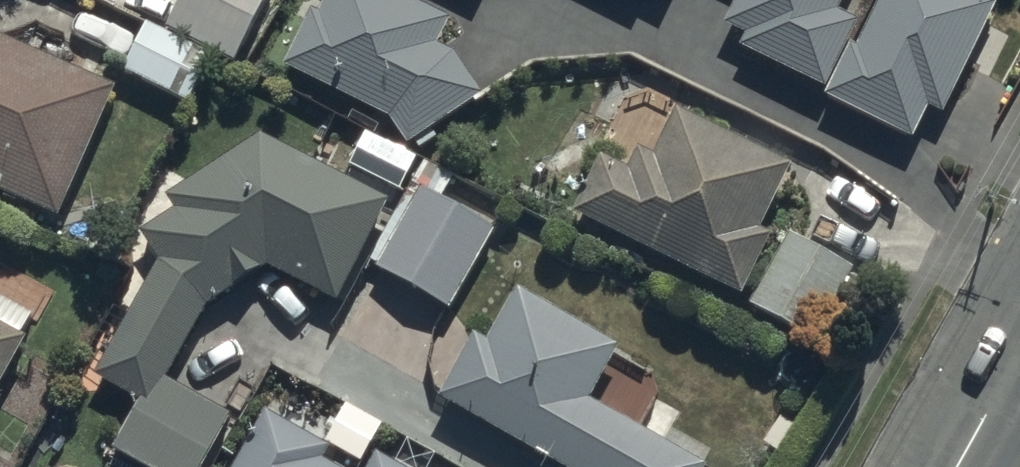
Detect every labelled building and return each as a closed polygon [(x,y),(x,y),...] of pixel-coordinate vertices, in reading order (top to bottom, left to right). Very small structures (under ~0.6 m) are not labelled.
[(164,25),(228,58),(259,0),(177,0),(164,25)] [(386,115),(401,137),(482,84),(443,24),(395,0),(316,0),(283,63),(386,115)] [(808,79),(847,0),(732,0),(716,33),(808,79)] [(828,99),(907,138),(926,101),(936,106),(989,0),(877,0),(828,99)] [(116,66),(191,102),(210,64),(135,28),(116,66)] [(51,211),(110,84),(0,37),(0,189),(51,211)] [(569,207),(737,288),(795,169),(673,111),(640,179),(594,156),(569,207)] [(90,370),(135,393),(105,453),(133,466),(199,466),(227,411),(160,376),(197,303),(262,261),(332,297),(382,197),(258,135),(135,215),(154,259),(90,370)] [(375,262),(448,304),(490,231),(416,189),(375,262)] [(791,233),(749,304),(808,339),(851,268),(791,233)] [(575,466),(700,466),(704,461),(586,394),(615,342),(505,280),(442,392),(575,466)] [(9,346),(0,341),(0,363),(9,346)] [(226,466),(353,466),(357,461),(263,406),(226,466)] [(367,466),(400,466),(376,452),(367,466)]
